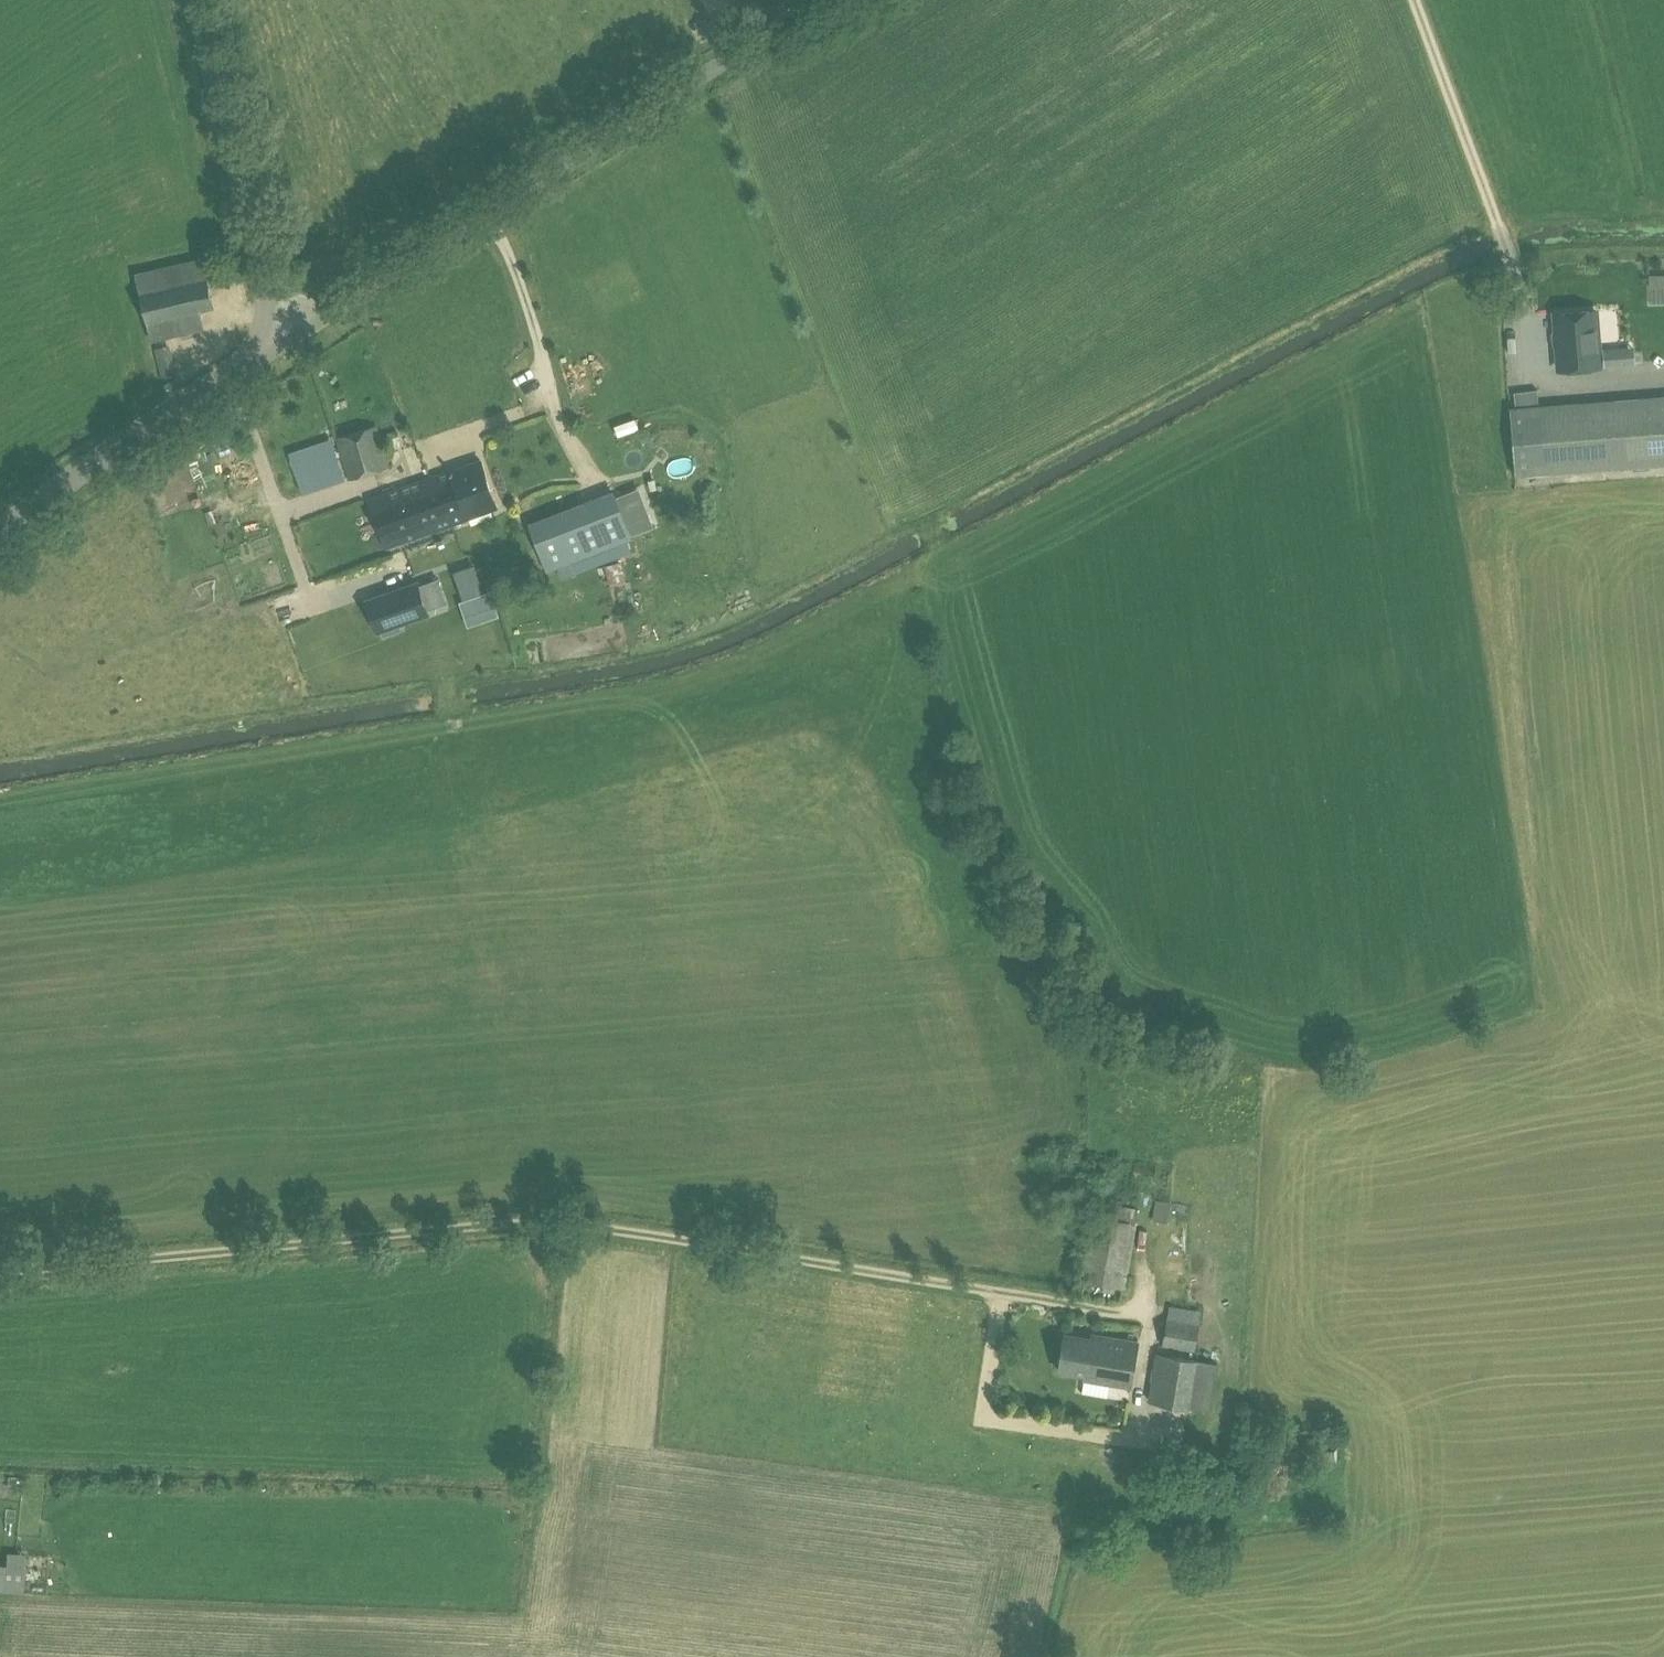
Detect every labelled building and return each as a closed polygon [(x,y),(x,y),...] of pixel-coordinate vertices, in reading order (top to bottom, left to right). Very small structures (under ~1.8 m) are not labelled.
[(206,329),(201,311),(216,307),(208,277),(204,258),(139,274),(144,292),(143,292),(151,323),(152,323),(156,341),(206,329)] [(1648,275),(1649,287),(1663,287),(1663,274),(1648,275)] [(1600,367),(1595,310),(1556,313),(1560,370),(1600,367)] [(157,349),(163,373),(164,378),(178,375),(171,345),(157,349)] [(1541,414),(1540,410),(1538,389),(1514,392),(1517,417),(1541,414)] [(1663,463),(1663,399),(1540,410),(1541,414),(1517,417),(1510,418),(1515,473),(1663,463)] [(349,480),(390,467),(379,425),(336,438),(349,480)] [(370,497),(391,559),(405,554),(412,573),(479,550),(468,518),(497,508),(481,460),(451,470),(370,497)] [(629,520),(621,498),(617,489),(534,520),(551,565),(634,533),(629,520)] [(604,565),(610,586),(625,582),(619,561),(604,565)] [(472,568),(452,575),(462,602),(482,595),(472,568)] [(417,582),(367,600),(378,631),(383,630),(384,635),(401,629),(399,624),(428,614),(417,582)] [(1153,1219),(1167,1221),(1170,1202),(1156,1200),(1153,1219)] [(1200,1324),(1167,1318),(1162,1347),(1195,1351),(1200,1324)] [(1092,1333),(1091,1337),(1066,1332),(1059,1371),(1085,1375),(1084,1380),(1130,1388),(1138,1341),(1092,1333)] [(1218,1363),(1156,1353),(1148,1400),(1212,1410),(1218,1363)] [(8,1592),(9,1565),(23,1565),(24,1553),(7,1552),(6,1565),(0,1564),(0,1591),(8,1592)]
